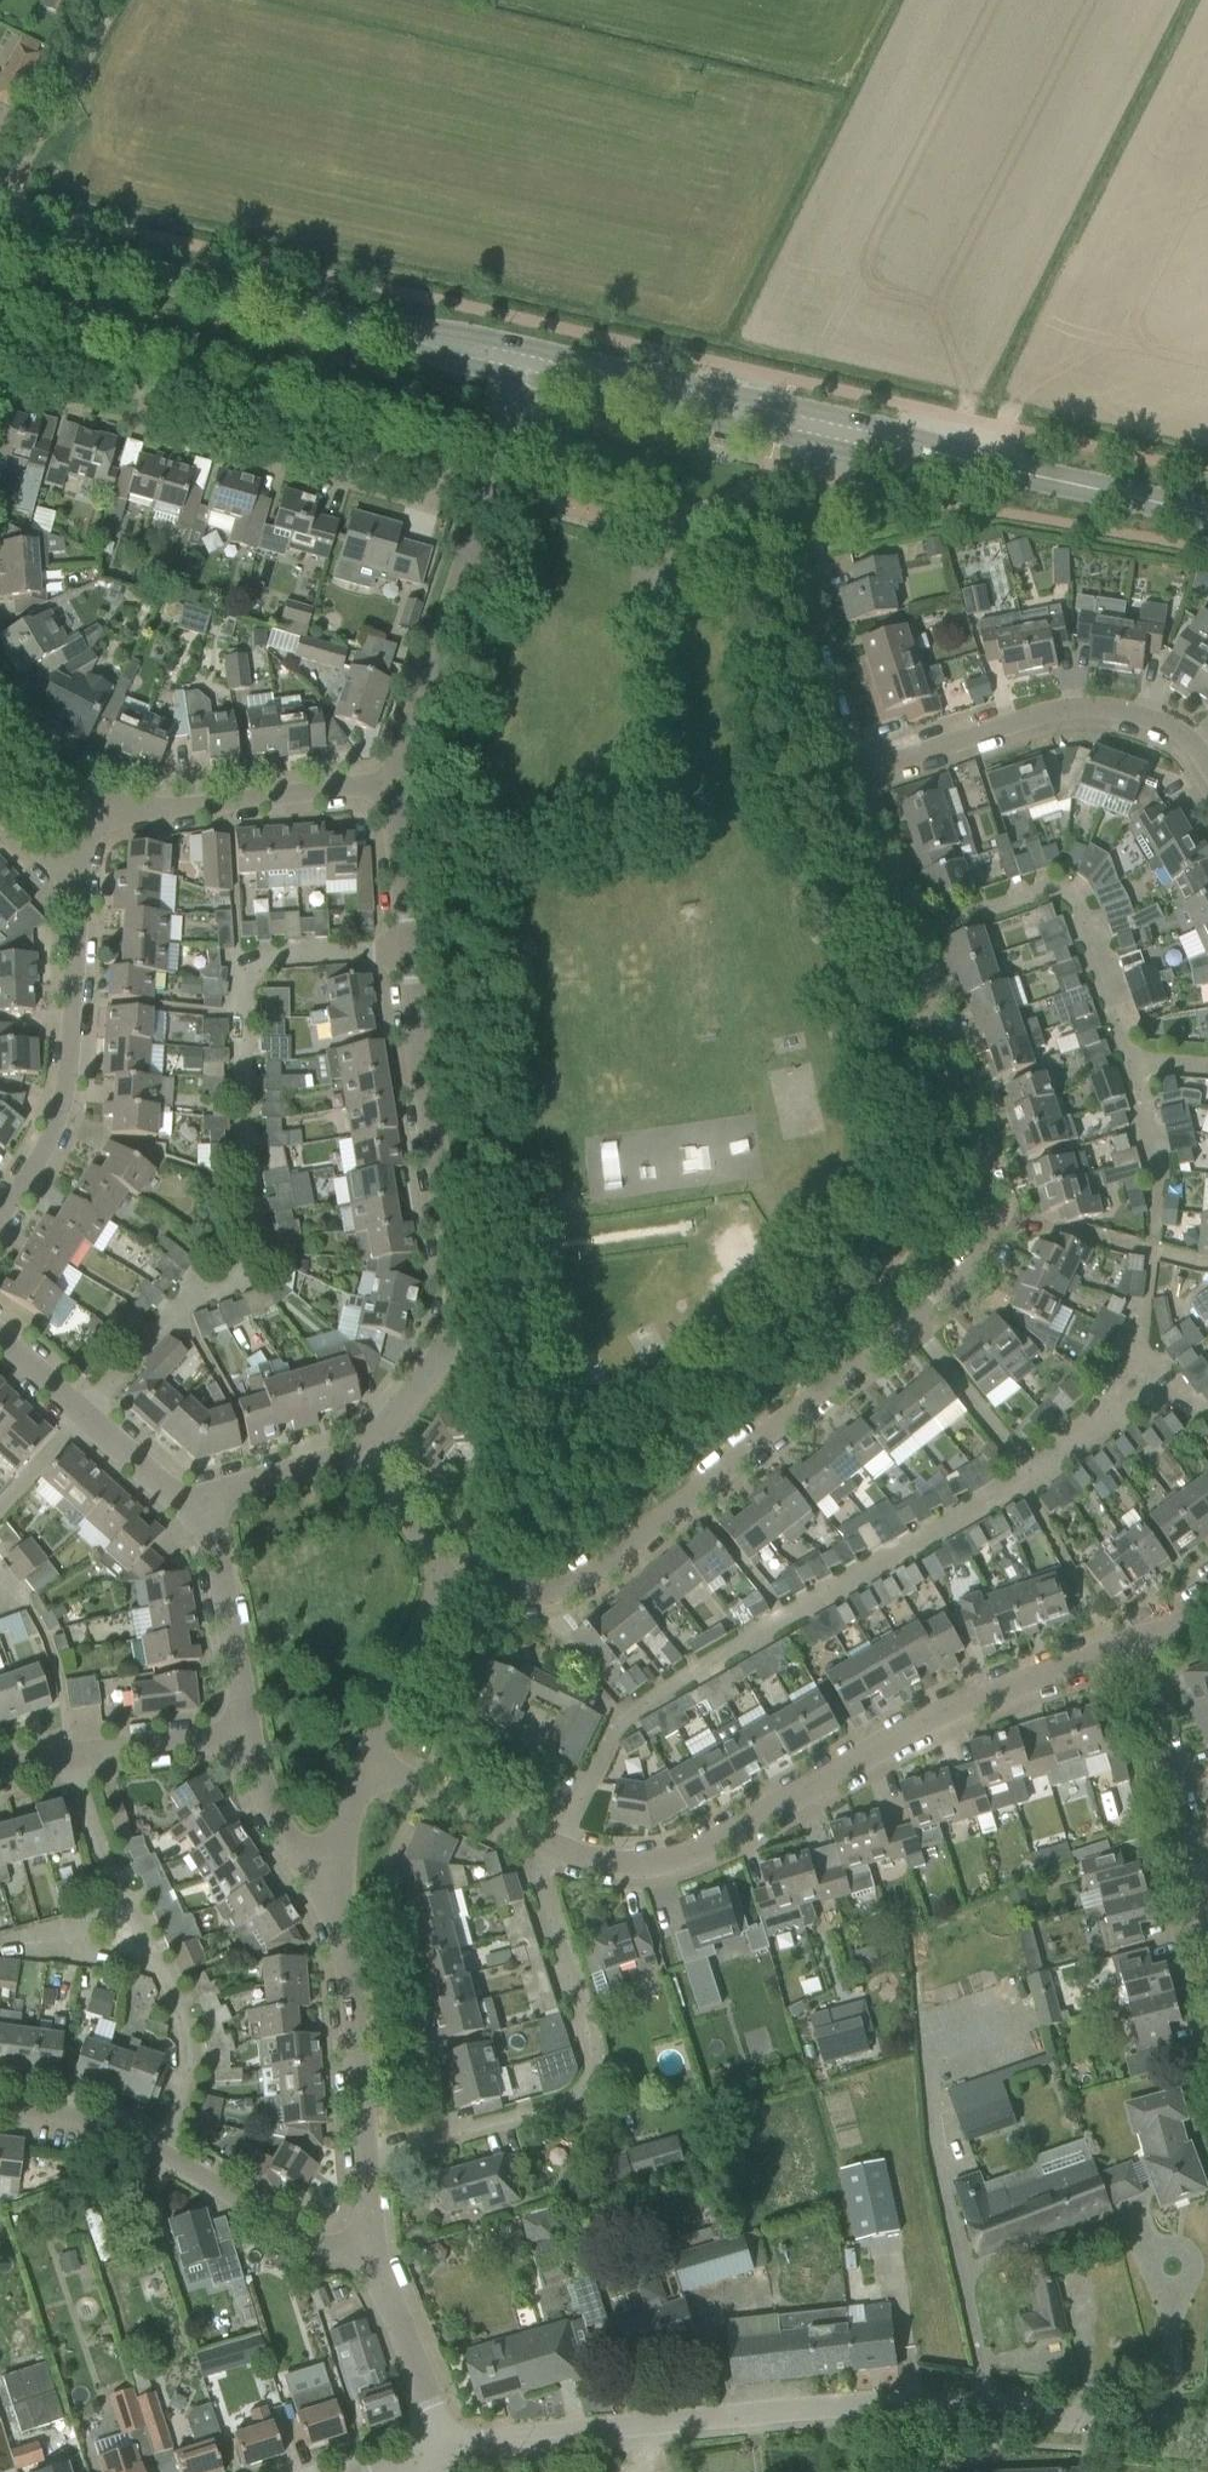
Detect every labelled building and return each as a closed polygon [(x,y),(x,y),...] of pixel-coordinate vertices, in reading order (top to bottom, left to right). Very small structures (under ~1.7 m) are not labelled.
[(41,9),(62,20),(67,9),(49,0),(46,0),(41,9)] [(0,75),(0,104),(12,110),(28,82),(3,68),(0,75)] [(42,476),(46,462),(51,443),(36,439),(41,417),(25,413),(23,419),(7,415),(0,440),(0,462),(8,464),(10,456),(29,461),(26,472),(42,476)] [(55,449),(45,483),(62,488),(65,476),(103,487),(108,470),(116,441),(98,436),(97,438),(76,432),(70,453),(55,449)] [(128,495),(153,502),(167,458),(155,455),(154,461),(138,457),(133,472),(119,468),(111,498),(104,519),(120,524),(126,502),(128,495)] [(167,458),(153,502),(149,519),(175,527),(191,531),(197,511),(202,492),(188,488),(192,472),(176,468),(178,461),(167,458)] [(229,543),(256,551),(270,503),(254,498),(258,484),(218,473),(207,512),(208,512),(204,527),(232,535),(229,543)] [(272,530),(289,535),(285,548),(327,560),(338,523),(314,516),(318,501),(283,492),(272,530)] [(334,580),(370,590),(372,580),(395,586),(397,580),(419,586),(429,551),(395,541),(400,527),(353,514),(334,580)] [(37,570),(48,569),(45,536),(40,535),(9,526),(10,545),(0,546),(0,572),(37,570)] [(940,539),(926,542),(929,558),(944,555),(940,539)] [(1026,539),(1010,544),(1017,564),(1033,559),(1026,539)] [(1054,551),(1055,575),(1070,574),(1069,551),(1054,551)] [(897,586),(903,585),(897,557),(852,567),(857,587),(842,591),(849,623),(899,612),(894,594),(898,593),(897,586)] [(0,572),(0,600),(14,598),(15,617),(45,605),(43,584),(38,585),(37,570),(0,572)] [(977,604),(988,602),(985,586),(962,590),(967,618),(979,615),(977,604)] [(171,603),(183,606),(194,609),(197,595),(175,589),(171,603)] [(397,626),(413,632),(421,606),(406,601),(397,626)] [(1098,669),(1115,672),(1123,624),(1108,622),(1110,606),(1084,602),(1079,638),(1093,640),(1089,664),(1099,665),(1098,669)] [(288,621),(284,634),(303,640),(312,611),(288,603),(282,620),(288,621)] [(1123,624),(1115,672),(1132,674),(1133,671),(1143,672),(1146,649),(1160,651),(1167,608),(1145,605),(1141,608),(1138,626),(1123,624)] [(194,609),(183,606),(177,626),(205,634),(210,613),(194,609)] [(1061,607),(1020,615),(1032,677),(1049,674),(1048,670),(1058,668),(1054,645),(1068,642),(1061,607)] [(45,679),(88,653),(90,650),(103,631),(96,626),(66,643),(49,613),(26,626),(24,623),(20,626),(0,637),(0,640),(7,652),(4,653),(17,676),(33,667),(41,681),(45,679)] [(1032,677),(1020,615),(980,623),(987,658),(1000,655),(1005,679),(1015,677),(1016,681),(1032,677)] [(924,662),(922,654),(916,656),(910,638),(917,636),(913,626),(886,635),(863,642),(867,656),(861,659),(870,688),(921,672),(921,673),(927,671),(924,662)] [(1207,672),(1207,640),(1189,627),(1184,634),(1171,654),(1183,662),(1170,683),(1173,684),(1170,689),(1188,701),(1191,696),(1193,697),(1207,672)] [(303,640),(284,634),(271,631),(266,649),(340,670),(345,652),(303,640)] [(88,653),(45,679),(51,688),(39,711),(63,723),(59,732),(82,744),(111,687),(89,676),(96,661),(90,650),(88,653)] [(225,658),(230,692),(250,690),(245,656),(225,658)] [(111,700),(121,705),(130,683),(139,668),(129,663),(111,700)] [(350,668),(333,719),(372,733),(389,682),(350,668)] [(927,690),(921,673),(921,672),(870,688),(881,724),(907,715),(910,723),(942,713),(934,690),(934,688),(927,690)] [(1193,697),(1207,707),(1207,672),(1193,697)] [(967,684),(972,701),(992,695),(987,677),(967,684)] [(197,692),(183,694),(188,737),(191,754),(208,752),(209,762),(238,758),(232,715),(212,718),(209,702),(197,692)] [(251,756),(278,753),(273,715),(275,715),(274,709),(272,696),(247,699),(249,713),(244,714),(248,732),(251,756)] [(278,753),(279,758),(308,754),(307,751),(325,748),(324,744),(346,741),(328,715),(320,716),(319,710),(317,711),(311,703),(300,704),(301,711),(275,715),(273,715),(278,753)] [(130,763),(132,757),(131,757),(145,721),(144,721),(119,711),(103,752),(130,763)] [(131,757),(132,757),(158,768),(170,737),(171,725),(146,716),(144,721),(145,721),(131,757)] [(1104,810),(1109,795),(1107,795),(1122,758),(1110,753),(1112,747),(1097,742),(1092,756),(1078,751),(1069,774),(1063,776),(1064,778),(1063,778),(1070,800),(1071,800),(1075,798),(1104,810)] [(1069,814),(1071,800),(1070,800),(1063,778),(1064,778),(1063,776),(1062,773),(1048,777),(1040,754),(1026,759),(1027,765),(1015,769),(1028,809),(1032,822),(1060,813),(1069,814)] [(1128,819),(1131,823),(1153,810),(1150,805),(1159,783),(1145,777),(1151,762),(1136,756),(1134,762),(1122,758),(1107,795),(1109,795),(1134,805),(1128,819)] [(966,765),(970,779),(980,776),(976,762),(966,765)] [(1001,818),(1028,809),(1015,769),(1003,773),(1001,767),(986,772),(1001,818)] [(907,821),(911,833),(951,820),(942,793),(953,789),(948,775),(892,794),(901,822),(907,821)] [(1144,833),(1158,857),(1158,858),(1194,836),(1187,825),(1193,822),(1185,809),(1170,818),(1162,804),(1153,810),(1131,823),(1139,836),(1144,833)] [(909,847),(918,876),(964,861),(977,856),(964,815),(951,820),(911,833),(915,845),(909,847)] [(295,872),(324,871),(325,871),(323,839),(323,827),(293,829),(295,872)] [(297,890),(295,872),(293,829),(264,831),(266,874),(268,891),(297,890)] [(256,892),(268,891),(266,874),(264,831),(234,832),(237,876),(255,875),(256,892)] [(205,890),(217,893),(219,893),(229,893),(226,836),(212,837),(211,833),(202,834),(205,890)] [(1178,893),(1207,878),(1207,848),(1206,845),(1201,848),(1194,836),(1158,858),(1158,857),(1147,863),(1153,874),(1164,867),(1172,881),(1178,893)] [(356,894),(356,901),(371,900),(368,850),(353,850),(352,837),(323,839),(325,871),(324,871),(326,896),(356,894)] [(994,841),(999,855),(1012,850),(1007,837),(994,841)] [(1069,857),(1080,862),(1086,848),(1075,843),(1069,857)] [(128,845),(126,874),(126,875),(158,877),(170,878),(172,848),(128,845)] [(1042,850),(1048,869),(1062,868),(1055,845),(1042,850)] [(1087,883),(1106,858),(1086,848),(1080,862),(1081,863),(1075,874),(1087,883)] [(1015,859),(1021,877),(1034,873),(1028,854),(1015,859)] [(1114,886),(1105,861),(1108,856),(1107,855),(1106,858),(1087,883),(1088,883),(1093,893),(1094,893),(1100,890),(1114,886)] [(10,885),(14,881),(7,874),(10,870),(0,860),(0,894),(10,885)] [(964,861),(918,876),(923,890),(929,888),(933,902),(973,888),(964,861)] [(115,874),(113,907),(156,909),(158,877),(126,875),(126,874),(115,874)] [(1196,931),(1207,926),(1207,878),(1178,893),(1184,905),(1196,931)] [(1100,890),(1094,893),(1097,899),(1101,908),(1129,899),(1123,883),(1114,886),(1100,890)] [(11,921),(29,905),(10,885),(0,894),(0,932),(11,921)] [(229,893),(219,893),(220,902),(230,902),(229,893)] [(357,915),(359,914),(372,914),(371,900),(356,901),(357,915)] [(1039,911),(1044,925),(1057,920),(1053,906),(1039,911)] [(123,914),(122,938),(166,941),(168,915),(156,914),(156,909),(113,907),(112,913),(123,914)] [(217,925),(218,952),(233,951),(231,912),(213,913),(214,925),(217,925)] [(372,914),(359,914),(360,931),(372,931),(372,914)] [(298,921),(299,935),(313,934),(313,920),(298,921)] [(269,922),(270,937),(284,936),(283,922),(269,922)] [(240,924),(241,939),(255,938),(254,923),(240,924)] [(1196,931),(1206,954),(1189,962),(1192,975),(1207,970),(1207,926),(1196,931)] [(947,957),(951,970),(993,956),(984,928),(948,940),(952,954),(947,957)] [(1121,950),(1116,952),(1119,959),(1138,953),(1131,932),(1117,937),(1121,950)] [(122,938),(121,970),(153,972),(153,974),(164,974),(166,941),(122,938)] [(1043,940),(1028,945),(1032,956),(1047,952),(1043,940)] [(1053,952),(1058,966),(1072,961),(1067,947),(1053,952)] [(206,952),(207,966),(207,969),(219,969),(218,952),(206,952)] [(31,984),(31,985),(36,985),(35,955),(0,957),(0,986),(31,984)] [(966,997),(972,995),(972,993),(1002,984),(993,956),(951,970),(956,984),(961,982),(966,997)] [(1124,975),(1131,994),(1161,984),(1154,964),(1124,975)] [(153,972),(121,970),(109,969),(107,1000),(151,1003),(153,974),(153,972)] [(1063,980),(1068,993),(1081,989),(1077,975),(1063,980)] [(326,984),(330,1011),(330,1012),(368,1006),(373,1005),(369,977),(326,984)] [(971,1010),(975,1024),(1017,1010),(1008,982),(1002,984),(972,993),(972,995),(976,1008),(971,1010)] [(32,1012),(31,985),(31,984),(0,986),(0,1014),(32,1012)] [(1161,984),(1131,994),(1137,1012),(1167,1002),(1161,984)] [(264,991),(264,1005),(264,1020),(289,1019),(288,990),(264,991)] [(220,999),(204,996),(202,1008),(219,1011),(220,999)] [(1097,1014),(1092,1000),(1072,1007),(1077,1021),(1097,1014)] [(330,1012),(330,1011),(325,1012),(309,1015),(311,1027),(327,1025),(330,1041),(372,1034),(368,1006),(330,1012)] [(107,1009),(105,1039),(148,1041),(150,1011),(107,1009)] [(986,1036),(990,1050),(1042,1033),(1037,1019),(1021,1024),(1017,1010),(975,1024),(980,1038),(986,1036)] [(205,1032),(228,1034),(229,1021),(206,1020),(205,1032)] [(37,1075),(36,1041),(10,1042),(9,1025),(0,1026),(0,1077),(37,1075)] [(1082,1035),(1087,1049),(1101,1044),(1096,1030),(1082,1035)] [(1042,1033),(990,1050),(995,1063),(989,1065),(993,1080),(1035,1066),(1030,1051),(1046,1047),(1042,1033)] [(208,1050),(223,1050),(223,1036),(208,1036),(208,1050)] [(103,1077),(114,1078),(146,1080),(146,1078),(148,1041),(105,1039),(103,1077)] [(330,1082),(342,1080),(385,1073),(380,1044),(325,1053),(330,1082)] [(202,1051),(201,1064),(223,1065),(228,1065),(228,1050),(223,1050),(208,1050),(202,1050),(202,1051)] [(265,1053),(265,1064),(280,1064),(280,1063),(281,1063),(281,1053),(265,1053)] [(1096,1076),(1110,1071),(1105,1057),(1091,1062),(1096,1076)] [(280,1064),(265,1064),(265,1078),(280,1078),(280,1064)] [(1125,1097),(1115,1069),(1110,1071),(1096,1076),(1090,1078),(1100,1105),(1125,1097)] [(342,1080),(347,1113),(390,1106),(385,1073),(342,1080)] [(1006,1106),(1008,1113),(1053,1097),(1049,1084),(1055,1082),(1052,1073),(1007,1088),(1012,1105),(1006,1106)] [(303,1077),(287,1077),(287,1078),(287,1091),(305,1088),(303,1077)] [(114,1078),(113,1105),(113,1106),(156,1109),(158,1079),(146,1078),(146,1080),(114,1078)] [(1161,1081),(1164,1095),(1179,1092),(1175,1078),(1161,1081)] [(24,1095),(0,1089),(0,1149),(4,1151),(22,1123),(18,1120),(24,1095)] [(209,1092),(209,1106),(223,1106),(223,1092),(209,1092)] [(265,1093),(265,1105),(283,1104),(282,1092),(265,1093)] [(1016,1117),(1018,1122),(1012,1124),(1015,1135),(1066,1117),(1063,1108),(1059,1095),(1053,1097),(1008,1113),(1011,1119),(1016,1117)] [(113,1106),(113,1105),(103,1105),(103,1118),(112,1118),(111,1136),(155,1138),(155,1135),(170,1136),(171,1115),(167,1115),(167,1110),(156,1109),(113,1106)] [(347,1113),(352,1144),(395,1137),(390,1106),(347,1113)] [(1185,1121),(1181,1106),(1160,1111),(1163,1126),(1185,1121)] [(1111,1117),(1115,1131),(1129,1126),(1124,1112),(1111,1117)] [(1066,1117),(1015,1135),(1023,1158),(1078,1139),(1070,1116),(1066,1117)] [(266,1119),(266,1134),(281,1134),(281,1119),(266,1119)] [(209,1133),(209,1147),(224,1147),(224,1133),(209,1133)] [(1113,1140),(1117,1154),(1131,1150),(1127,1136),(1113,1140)] [(352,1144),(357,1174),(357,1175),(389,1170),(400,1168),(395,1137),(352,1144)] [(109,1159),(100,1173),(100,1174),(127,1191),(136,1198),(153,1172),(108,1143),(101,1154),(109,1159)] [(224,1147),(209,1147),(210,1172),(224,1176),(224,1147)] [(268,1148),(269,1173),(287,1169),(283,1148),(268,1148)] [(1177,1152),(1180,1166),(1194,1163),(1191,1149),(1177,1152)] [(1039,1191),(1045,1190),(1085,1179),(1085,1178),(1091,1176),(1085,1153),(1027,1169),(1029,1176),(1035,1174),(1039,1191)] [(90,1167),(73,1195),(110,1218),(127,1191),(100,1174),(100,1173),(90,1167)] [(345,1176),(350,1205),(393,1198),(389,1170),(357,1175),(357,1174),(345,1176)] [(1091,1200),(1088,1187),(1094,1185),(1091,1176),(1085,1178),(1085,1179),(1045,1190),(1039,1191),(1042,1200),(1045,1214),(1065,1208),(1069,1224),(1092,1218),(1103,1215),(1098,1198),(1091,1200)] [(1124,1182),(1128,1196),(1142,1192),(1138,1178),(1124,1182)] [(198,1208),(212,1212),(216,1200),(221,1201),(225,1187),(201,1179),(194,1199),(201,1201),(198,1208)] [(273,1187),(276,1199),(292,1195),(290,1183),(273,1187)] [(1142,1192),(1128,1196),(1132,1210),(1143,1207),(1146,1206),(1142,1192)] [(73,1195),(55,1223),(82,1240),(81,1241),(91,1248),(110,1218),(73,1195)] [(1165,1197),(1163,1211),(1178,1213),(1180,1199),(1165,1197)] [(350,1205),(355,1234),(398,1227),(398,1226),(393,1198),(350,1205)] [(274,1214),(276,1226),(292,1222),(290,1211),(274,1214)] [(1178,1213),(1163,1211),(1161,1226),(1176,1227),(1178,1213)] [(1203,1215),(1199,1255),(1207,1256),(1207,1215),(1203,1215)] [(45,1217),(29,1242),(66,1265),(81,1241),(82,1240),(55,1223),(45,1217)] [(360,1263),(366,1262),(410,1255),(414,1255),(409,1224),(398,1226),(398,1227),(355,1234),(360,1263)] [(1037,1257),(1032,1266),(1074,1286),(1076,1287),(1080,1278),(1074,1275),(1080,1264),(1086,1267),(1094,1251),(1062,1236),(1060,1240),(1053,1237),(1048,1247),(1037,1242),(1031,1254),(1037,1257)] [(163,1237),(158,1245),(169,1251),(175,1245),(176,1244),(163,1237)] [(276,1253),(292,1255),(294,1243),(278,1240),(276,1253)] [(13,1267),(23,1273),(50,1290),(51,1289),(66,1265),(29,1242),(13,1267)] [(169,1251),(165,1256),(185,1274),(194,1263),(195,1262),(190,1258),(175,1245),(169,1251)] [(375,1275),(369,1301),(369,1302),(406,1311),(411,1312),(418,1284),(404,1281),(410,1255),(366,1262),(364,1273),(375,1275)] [(1130,1272),(1127,1297),(1143,1298),(1146,1273),(1143,1273),(1144,1258),(1130,1257),(1128,1271),(1130,1272)] [(1020,1279),(1017,1286),(1060,1306),(1066,1292),(1072,1295),(1076,1287),(1074,1286),(1032,1266),(1025,1281),(1020,1279)] [(271,1277),(290,1294),(294,1270),(273,1267),(271,1277)] [(23,1273),(14,1287),(6,1282),(0,1291),(0,1293),(44,1321),(45,1320),(57,1328),(61,1327),(76,1304),(60,1296),(51,1289),(50,1290),(23,1273)] [(151,1287),(161,1295),(172,1282),(162,1274),(151,1287)] [(1060,1306),(1017,1286),(1014,1291),(1020,1293),(1012,1309),(1017,1311),(1013,1320),(1054,1352),(1061,1337),(1048,1331),(1060,1306)] [(256,1295),(263,1311),(274,1307),(268,1291),(256,1295)] [(1191,1303),(1204,1322),(1207,1319),(1207,1291),(1191,1303)] [(131,1308),(142,1317),(151,1306),(140,1296),(131,1308)] [(369,1302),(369,1301),(349,1296),(346,1309),(361,1312),(357,1328),(399,1338),(406,1311),(369,1302)] [(1107,1311),(1120,1317),(1126,1304),(1113,1298),(1107,1311)] [(232,1305),(238,1321),(249,1317),(243,1301),(232,1305)] [(207,1315),(213,1330),(224,1326),(218,1311),(207,1315)] [(996,1315),(972,1334),(999,1368),(1000,1368),(1020,1352),(1029,1364),(1041,1354),(1031,1342),(1015,1329),(1011,1333),(996,1315)] [(110,1329),(120,1339),(130,1329),(119,1319),(110,1329)] [(1161,1340),(1168,1349),(1183,1338),(1176,1329),(1161,1340)] [(999,1368),(972,1334),(962,1342),(965,1347),(953,1357),(996,1410),(1021,1389),(1009,1379),(1000,1368),(999,1368)] [(157,1435),(160,1431),(184,1404),(184,1403),(160,1381),(186,1353),(169,1338),(141,1368),(146,1372),(120,1401),(157,1435)] [(1088,1350),(1102,1357),(1107,1346),(1094,1339),(1088,1350)] [(90,1351),(101,1361),(111,1350),(100,1340),(90,1351)] [(313,1355),(317,1370),(330,1411),(329,1411),(332,1420),(345,1416),(342,1407),(359,1402),(352,1379),(371,1373),(378,1358),(350,1344),(313,1355)] [(1177,1361),(1177,1362),(1183,1370),(1198,1359),(1192,1350),(1177,1361)] [(270,1363),(249,1369),(253,1376),(257,1374),(273,1428),(275,1427),(290,1422),(293,1432),(304,1429),(289,1378),(275,1382),(270,1363)] [(922,1381),(910,1391),(934,1421),(934,1420),(943,1432),(967,1412),(931,1367),(919,1376),(922,1381)] [(253,1376),(249,1369),(245,1371),(247,1381),(253,1400),(237,1405),(249,1447),(278,1438),(275,1427),(273,1428),(257,1374),(253,1376)] [(317,1370),(289,1378),(304,1429),(317,1425),(315,1415),(329,1411),(330,1411),(317,1370)] [(1054,1403),(1064,1414),(1089,1391),(1074,1375),(1060,1389),(1065,1393),(1054,1403)] [(205,1388),(215,1406),(224,1401),(214,1383),(205,1388)] [(1,1444),(22,1420),(23,1421),(31,1412),(2,1386),(0,1389),(0,1444),(1,1444)] [(896,1395),(883,1405),(911,1439),(934,1421),(910,1391),(900,1399),(896,1395)] [(160,1431),(194,1462),(240,1449),(228,1409),(205,1416),(187,1400),(184,1403),(184,1404),(160,1431)] [(877,1418),(866,1426),(865,1428),(889,1457),(911,1439),(883,1405),(874,1413),(877,1418)] [(441,1419),(410,1457),(433,1475),(456,1446),(485,1443),(482,1414),(441,1419)] [(1163,1421),(1174,1436),(1183,1429),(1172,1414),(1163,1421)] [(0,1444),(0,1459),(15,1473),(51,1433),(41,1424),(34,1431),(23,1421),(22,1420),(1,1444),(0,1444)] [(847,1426),(834,1436),(862,1471),(863,1470),(872,1481),(874,1480),(883,1491),(903,1475),(894,1464),(889,1457),(865,1428),(866,1426),(863,1422),(851,1431),(847,1426)] [(1195,1444),(1207,1434),(1207,1430),(1203,1423),(1188,1434),(1195,1444)] [(1022,1433),(1027,1439),(1032,1444),(1041,1435),(1032,1424),(1022,1433)] [(1142,1437),(1153,1452),(1162,1445),(1151,1430),(1142,1437)] [(828,1449),(816,1459),(847,1497),(857,1489),(851,1479),(862,1471),(834,1436),(824,1444),(828,1449)] [(1115,1444),(1126,1459),(1135,1452),(1124,1437),(1115,1444)] [(40,1480),(62,1499),(62,1500),(92,1467),(69,1447),(40,1480)] [(1094,1460),(1105,1475),(1114,1468),(1103,1453),(1094,1460)] [(1007,1465),(998,1454),(987,1463),(996,1474),(1007,1465)] [(847,1497),(816,1459),(805,1468),(802,1463),(790,1472),(817,1507),(830,1496),(837,1505),(847,1497)] [(71,1507),(84,1519),(113,1487),(92,1467),(62,1500),(62,1499),(54,1508),(63,1517),(71,1507)] [(1072,1475),(1083,1490),(1093,1484),(1082,1468),(1072,1475)] [(1190,1489),(1207,1513),(1207,1471),(1206,1469),(1202,1472),(1206,1477),(1190,1489)] [(781,1473),(760,1490),(795,1533),(802,1527),(799,1523),(812,1512),(781,1473)] [(1110,1476),(1095,1487),(1103,1499),(1118,1487),(1110,1476)] [(948,1485),(955,1497),(968,1490),(961,1478),(948,1485)] [(84,1519),(112,1544),(133,1521),(134,1521),(135,1520),(142,1512),(113,1487),(84,1519)] [(1168,1497),(1202,1542),(1207,1538),(1207,1526),(1207,1525),(1207,1513),(1190,1489),(1179,1496),(1176,1492),(1168,1497)] [(755,1507),(746,1514),(771,1545),(784,1534),(788,1539),(795,1533),(760,1490),(749,1499),(755,1507)] [(923,1499),(930,1512),(942,1505),(935,1492),(923,1499)] [(1040,1500),(1050,1514),(1051,1515),(1060,1508),(1049,1493),(1040,1500)] [(1202,1542),(1168,1497),(1161,1503),(1164,1508),(1150,1518),(1180,1558),(1202,1542)] [(1034,1519),(1025,1502),(1015,1508),(1024,1524),(1034,1519)] [(897,1514),(905,1526),(917,1519),(910,1507),(897,1514)] [(771,1545),(746,1514),(737,1521),(730,1513),(718,1523),(753,1566),(761,1560),(757,1555),(771,1545)] [(992,1521),(1001,1537),(1011,1532),(1002,1515),(992,1521)] [(143,1581),(165,1577),(164,1576),(162,1563),(147,1550),(162,1534),(152,1525),(147,1531),(135,1520),(134,1521),(133,1521),(112,1544),(96,1562),(122,1584),(143,1581)] [(872,1528),(879,1541),(892,1534),(885,1521),(872,1528)] [(7,1557),(22,1544),(5,1524),(0,1528),(0,1559),(2,1561),(7,1557)] [(1129,1530),(1121,1535),(1150,1573),(1163,1563),(1167,1569),(1172,1564),(1144,1526),(1132,1535),(1129,1530)] [(969,1534),(978,1550),(989,1545),(979,1528),(969,1534)] [(736,1564),(708,1530),(696,1540),(697,1541),(687,1549),(683,1552),(706,1580),(705,1581),(708,1586),(736,1564)] [(1150,1573),(1121,1535),(1113,1541),(1117,1546),(1106,1554),(1131,1588),(1130,1588),(1134,1593),(1139,1589),(1136,1584),(1150,1573)] [(847,1543),(854,1555),(867,1548),(859,1536),(847,1543)] [(23,1580),(27,1578),(40,1567),(47,1562),(47,1561),(29,1539),(22,1544),(7,1557),(16,1568),(10,1572),(19,1583),(23,1580)] [(706,1580),(683,1552),(679,1547),(665,1559),(664,1558),(652,1567),(679,1602),(705,1581),(706,1580)] [(953,1565),(944,1549),(934,1555),(943,1571),(953,1565)] [(1131,1588),(1106,1554),(1102,1549),(1095,1555),(1098,1560),(1087,1568),(1099,1585),(1094,1589),(1098,1594),(1104,1591),(1115,1607),(1126,1598),(1123,1593),(1130,1588),(1131,1588)] [(822,1557),(829,1570),(841,1563),(834,1550),(822,1557)] [(59,1578),(47,1562),(40,1567),(27,1578),(23,1580),(34,1594),(59,1578)] [(809,1565),(797,1571),(796,1572),(803,1584),(804,1584),(816,1577),(809,1565)] [(905,1571),(914,1587),(924,1582),(915,1565),(905,1571)] [(796,1572),(797,1571),(794,1566),(780,1574),(784,1579),(771,1586),(778,1599),(791,1592),(794,1597),(807,1589),(804,1584),(803,1584),(796,1572)] [(679,1602),(652,1567),(640,1577),(641,1578),(627,1589),(653,1622),(654,1622),(679,1602)] [(1071,1601),(1061,1568),(1032,1577),(1047,1623),(1046,1623),(1048,1629),(1077,1620),(1073,1605),(1067,1607),(1065,1603),(1071,1601)] [(143,1581),(148,1609),(191,1602),(186,1573),(164,1576),(165,1577),(143,1581)] [(1025,1586),(1012,1591),(1025,1630),(1024,1631),(1026,1636),(1033,1634),(1031,1628),(1046,1623),(1047,1623),(1032,1577),(1023,1580),(1025,1586)] [(882,1584),(892,1600),(902,1594),(893,1578),(882,1584)] [(1003,1594),(989,1598),(991,1603),(1004,1643),(1010,1641),(1009,1636),(1024,1631),(1025,1630),(1012,1591),(1010,1585),(1001,1588),(1003,1594)] [(621,1607),(612,1614),(637,1645),(651,1634),(654,1639),(662,1633),(654,1622),(653,1622),(627,1589),(615,1598),(621,1607)] [(860,1597),(869,1613),(879,1608),(870,1591),(860,1597)] [(1004,1643),(991,1603),(985,1605),(981,1593),(959,1601),(969,1633),(971,1640),(977,1638),(983,1657),(997,1652),(995,1647),(1004,1643)] [(690,1611),(703,1628),(717,1618),(703,1600),(690,1611)] [(749,1610),(754,1620),(770,1611),(765,1601),(749,1610)] [(148,1609),(152,1637),(153,1638),(184,1633),(184,1634),(196,1632),(191,1602),(148,1609)] [(837,1610),(846,1626),(856,1621),(847,1604),(837,1610)] [(40,1618),(48,1633),(58,1627),(50,1612),(40,1618)] [(585,1622),(588,1626),(618,1662),(621,1665),(629,1659),(625,1655),(637,1645),(612,1614),(604,1621),(597,1613),(585,1622)] [(18,1614),(0,1621),(0,1634),(8,1631),(13,1647),(28,1641),(23,1626),(18,1614)] [(927,1619),(919,1623),(943,1667),(946,1673),(959,1665),(954,1656),(965,1650),(945,1615),(930,1624),(927,1619)] [(911,1628),(896,1636),(916,1671),(926,1665),(931,1674),(943,1667),(919,1623),(916,1618),(908,1623),(911,1628)] [(721,1625),(704,1635),(710,1645),(727,1636),(721,1625)] [(821,1641),(812,1625),(802,1631),(811,1647),(821,1641)] [(588,1626),(573,1637),(603,1674),(618,1662),(588,1626)] [(879,1640),(870,1644),(898,1693),(921,1680),(916,1671),(896,1636),(893,1631),(879,1640)] [(153,1638),(152,1637),(141,1639),(146,1670),(199,1661),(196,1648),(187,1649),(184,1634),(184,1633),(153,1638)] [(51,1639),(56,1655),(68,1651),(63,1635),(51,1639)] [(710,1645),(704,1635),(690,1644),(695,1654),(710,1645)] [(776,1646),(782,1658),(795,1650),(788,1638),(776,1646)] [(848,1657),(851,1663),(870,1697),(880,1691),(886,1700),(898,1693),(870,1644),(848,1657)] [(662,1652),(673,1667),(682,1660),(671,1645),(662,1652)] [(751,1660),(739,1666),(745,1679),(758,1672),(751,1660)] [(494,1672),(474,1714),(475,1714),(514,1734),(521,1721),(524,1715),(518,1713),(529,1692),(563,1709),(550,1735),(543,1748),(557,1755),(577,1765),(602,1716),(591,1711),(560,1696),(565,1685),(523,1664),(518,1675),(492,1662),(488,1668),(494,1672)] [(870,1697),(851,1663),(836,1671),(833,1666),(824,1671),(852,1720),(865,1712),(860,1703),(870,1697)] [(1196,1720),(1207,1717),(1207,1663),(1184,1674),(1188,1691),(1191,1690),(1196,1707),(1193,1708),(1196,1720)] [(745,1679),(739,1666),(727,1673),(734,1686),(745,1679)] [(37,1667),(12,1676),(26,1715),(51,1706),(37,1667)] [(636,1667),(627,1674),(639,1688),(648,1681),(636,1667)] [(153,1683),(130,1686),(133,1717),(197,1709),(193,1673),(153,1678),(153,1683)] [(639,1688),(627,1674),(618,1681),(630,1695),(639,1688)] [(0,1680),(0,1721),(1,1724),(26,1715),(12,1676),(0,1680)] [(94,1678),(78,1680),(81,1709),(100,1706),(97,1683),(94,1683),(94,1678)] [(81,1709),(78,1680),(65,1682),(69,1710),(81,1709)] [(701,1688),(689,1695),(696,1707),(708,1700),(701,1688)] [(820,1694),(795,1708),(815,1744),(841,1729),(820,1694)] [(696,1707),(689,1695),(677,1701),(684,1714),(696,1707)] [(1095,1707),(1070,1714),(1084,1760),(1087,1772),(1088,1778),(1111,1772),(1115,1786),(1130,1782),(1115,1726),(1101,1730),(1095,1707)] [(795,1708),(771,1722),(770,1722),(789,1755),(790,1758),(815,1744),(795,1708)] [(1052,1744),(1039,1748),(1047,1776),(1062,1772),(1060,1767),(1072,1764),(1075,1775),(1087,1772),(1084,1760),(1070,1714),(1046,1722),(1052,1744)] [(640,1723),(644,1730),(647,1735),(660,1728),(653,1715),(640,1723)] [(1196,1720),(1199,1730),(1202,1729),(1207,1747),(1207,1717),(1196,1720)] [(769,1719),(745,1733),(744,1733),(765,1769),(789,1755),(770,1722),(771,1722),(769,1719)] [(712,1735),(719,1748),(742,1786),(752,1780),(750,1777),(765,1769),(744,1733),(745,1733),(738,1721),(712,1735)] [(1018,1730),(994,1737),(1013,1801),(1014,1801),(1015,1806),(1029,1802),(1023,1779),(1032,1776),(1033,1780),(1047,1776),(1039,1748),(1025,1752),(1018,1730)] [(647,1745),(640,1733),(631,1738),(638,1750),(647,1745)] [(969,1789),(977,1816),(983,1835),(997,1831),(990,1808),(1013,1801),(994,1737),(970,1744),(982,1785),(969,1789)] [(638,1750),(631,1738),(621,1744),(628,1756),(638,1750)] [(719,1748),(695,1762),(715,1797),(730,1789),(731,1792),(742,1786),(719,1748)] [(695,1762),(671,1775),(670,1776),(688,1808),(690,1812),(715,1797),(695,1762)] [(949,1770),(923,1778),(937,1824),(938,1824),(953,1820),(953,1823),(977,1816),(969,1789),(956,1793),(949,1770)] [(645,1785),(653,1828),(688,1808),(670,1776),(671,1775),(669,1772),(645,1785)] [(174,1815),(180,1824),(181,1826),(210,1808),(210,1807),(220,1800),(204,1775),(169,1797),(178,1812),(174,1815)] [(912,1825),(899,1829),(907,1857),(906,1857),(910,1870),(925,1866),(919,1846),(942,1840),(942,1841),(943,1841),(938,1824),(937,1824),(923,1778),(900,1785),(912,1825)] [(612,1821),(653,1828),(645,1785),(618,1781),(612,1821)] [(105,1805),(114,1833),(128,1828),(119,1801),(105,1805)] [(36,1817),(33,1818),(43,1857),(73,1849),(71,1841),(78,1839),(69,1806),(62,1808),(60,1802),(33,1809),(36,1817)] [(185,1837),(194,1852),(195,1853),(226,1832),(225,1831),(210,1808),(181,1826),(180,1824),(169,1832),(176,1843),(185,1837)] [(879,1811),(855,1818),(868,1864),(891,1857),(892,1861),(906,1857),(907,1857),(899,1829),(886,1833),(879,1811)] [(33,1818),(10,1824),(21,1863),(43,1857),(33,1818)] [(842,1866),(829,1870),(837,1898),(875,1887),(868,1864),(855,1818),(830,1826),(842,1866)] [(0,1827),(0,1882),(0,1883),(9,1881),(5,1867),(21,1863),(10,1824),(0,1827)] [(188,1856),(204,1881),(252,1850),(235,1824),(225,1831),(226,1832),(195,1853),(194,1852),(188,1856)] [(421,1824),(404,1862),(447,1866),(458,1841),(421,1824)] [(140,1876),(155,1869),(158,1868),(152,1855),(149,1856),(144,1845),(143,1837),(133,1840),(118,1842),(124,1854),(128,1852),(133,1863),(129,1865),(135,1878),(140,1876)] [(207,1893),(216,1906),(232,1896),(233,1897),(257,1882),(257,1881),(268,1875),(252,1850),(204,1881),(203,1881),(209,1891),(207,1893)] [(1043,1851),(1031,1855),(1037,1873),(1049,1870),(1043,1851)] [(500,1863),(496,1852),(483,1856),(486,1867),(500,1863)] [(809,1852),(785,1859),(804,1923),(805,1928),(814,1925),(817,1919),(812,1901),(822,1898),(823,1902),(837,1898),(829,1870),(816,1874),(809,1852)] [(1099,1890),(1103,1905),(1148,1893),(1141,1866),(1125,1870),(1121,1853),(1081,1864),(1089,1892),(1099,1890)] [(754,1893),(761,1919),(761,1920),(767,1938),(775,1936),(778,1930),(783,1933),(786,1928),(791,1931),(794,1926),(799,1928),(801,1924),(804,1923),(785,1859),(760,1867),(767,1889),(754,1893)] [(404,1862),(414,1902),(448,1893),(448,1894),(454,1893),(447,1866),(404,1862)] [(503,1873),(500,1863),(486,1867),(489,1877),(503,1873)] [(151,1901),(167,1894),(170,1892),(164,1879),(160,1881),(155,1869),(140,1876),(145,1888),(140,1889),(146,1903),(151,1901)] [(511,1905),(511,1906),(525,1902),(516,1874),(490,1882),(499,1909),(511,1905)] [(54,1884),(57,1895),(91,1886),(88,1875),(54,1884)] [(225,1921),(233,1932),(273,1906),(272,1905),(257,1882),(233,1897),(232,1896),(216,1906),(214,1908),(222,1922),(225,1921)] [(750,1932),(735,1885),(682,1902),(698,1953),(715,1948),(713,1943),(714,1943),(713,1942),(744,1933),(745,1933),(750,1932)] [(408,1903),(415,1930),(415,1933),(452,1923),(452,1922),(455,1922),(448,1894),(448,1893),(414,1902),(408,1903)] [(1148,1893),(1103,1905),(1107,1920),(1097,1923),(1105,1952),(1139,1943),(1144,1942),(1140,1925),(1156,1921),(1148,1893)] [(162,1925),(178,1918),(181,1916),(175,1903),(172,1904),(167,1894),(151,1901),(156,1912),(151,1914),(157,1927),(162,1925)] [(302,1944),(292,1928),(299,1924),(282,1898),(272,1905),(273,1906),(244,1925),(250,1935),(255,1932),(264,1946),(264,1954),(290,1952),(302,1944)] [(503,1922),(507,1937),(533,1929),(525,1902),(511,1906),(515,1918),(503,1922)] [(186,1927),(194,1923),(189,1913),(181,1916),(178,1918),(162,1925),(167,1936),(163,1938),(169,1951),(173,1949),(188,1941),(192,1939),(186,1927)] [(595,1948),(585,1951),(593,1976),(601,1973),(607,1993),(627,1987),(620,1967),(636,1962),(639,1972),(658,1966),(650,1939),(642,1916),(608,1927),(606,1921),(588,1927),(595,1948)] [(412,1931),(419,1960),(459,1950),(452,1923),(415,1933),(415,1930),(412,1931)] [(524,1946),(529,1960),(542,1956),(538,1942),(533,1929),(507,1937),(511,1950),(524,1946)] [(188,1941),(173,1949),(179,1960),(173,1963),(180,1977),(204,1966),(197,1951),(194,1953),(188,1941)] [(855,1952),(859,1966),(878,1960),(874,1946),(855,1952)] [(1125,1987),(1130,2005),(1175,1993),(1167,1966),(1154,1969),(1148,1949),(1112,1958),(1120,1988),(1125,1987)] [(430,1987),(466,1977),(466,1976),(459,1950),(419,1960),(427,1988),(430,1987)] [(1038,1950),(1024,1954),(1030,1978),(1044,1974),(1038,1950)] [(510,1951),(495,1955),(498,1966),(513,1962),(510,1951)] [(520,1977),(524,1991),(550,1982),(542,1956),(529,1960),(532,1973),(520,1977)] [(261,1961),(264,1989),(305,1984),(303,1958),(261,1961)] [(722,2004),(707,1958),(685,1965),(699,2011),(722,2004)] [(19,1962),(0,1959),(0,1982),(16,1984),(19,1962)] [(188,1980),(193,1991),(209,1983),(203,1973),(188,1980)] [(1029,1978),(1043,2027),(1070,2020),(1068,2011),(1060,2013),(1049,1973),(1044,1974),(1030,1978),(1029,1978)] [(430,1987),(437,2014),(477,2003),(469,1975),(466,1976),(466,1977),(430,1987)] [(801,1983),(805,1996),(823,1990),(819,1978),(801,1983)] [(552,2015),(553,2018),(561,2015),(550,1982),(524,1991),(528,2003),(541,1999),(547,2017),(552,2015)] [(264,1989),(265,2010),(266,2012),(294,2010),(294,2009),(307,2008),(305,1984),(264,1989)] [(93,2008),(111,2011),(113,1995),(95,1992),(93,2008)] [(1175,1993),(1130,2005),(1135,2023),(1129,2025),(1137,2055),(1174,2045),(1169,2025),(1182,2021),(1175,1993)] [(199,2004),(204,2015),(220,2008),(215,1997),(199,2004)] [(802,2002),(789,2009),(791,2014),(793,2017),(795,2016),(807,2010),(802,2002)] [(477,2003),(437,2014),(441,2030),(438,2030),(441,2042),(484,2031),(477,2003)] [(275,2040),(275,2041),(297,2039),(297,2037),(294,2010),(266,2012),(265,2010),(247,2011),(248,2025),(259,2024),(260,2041),(275,2040)] [(6,2067),(12,2014),(4,2012),(0,2011),(0,2067),(6,2067)] [(824,2064),(870,2051),(862,2020),(833,2028),(829,2012),(811,2017),(824,2064)] [(6,2067),(32,2071),(36,2032),(18,2030),(20,2015),(12,2014),(6,2067)] [(544,2057),(544,2058),(572,2049),(561,2015),(553,2018),(556,2026),(536,2033),(540,2048),(547,2046),(550,2055),(544,2057)] [(36,2032),(32,2071),(57,2074),(64,2020),(54,2018),(52,2034),(36,2032)] [(153,2035),(157,2024),(147,2021),(144,2032),(153,2035)] [(163,2038),(167,2028),(157,2024),(153,2035),(163,2038)] [(96,2085),(109,2049),(93,2044),(99,2029),(89,2025),(71,2077),(96,2085)] [(204,2030),(208,2041),(224,2036),(220,2025),(204,2030)] [(270,2056),(272,2070),(319,2066),(316,2035),(297,2037),(297,2039),(275,2041),(276,2056),(270,2056)] [(122,2095),(138,2050),(140,2043),(131,2039),(125,2055),(109,2049),(96,2085),(121,2094),(122,2095)] [(450,2054),(457,2080),(499,2069),(492,2042),(450,2054)] [(544,2058),(534,2061),(545,2095),(565,2089),(567,2088),(569,2086),(572,2084),(573,2083),(575,2080),(576,2077),(577,2074),(577,2072),(577,2069),(577,2066),(572,2049),(544,2058)] [(166,2068),(160,2066),(162,2058),(138,2050),(122,2095),(121,2094),(120,2095),(147,2104),(149,2098),(155,2100),(166,2068)] [(278,2081),(279,2097),(280,2099),(321,2095),(319,2066),(272,2070),(273,2082),(278,2081)] [(499,2069),(457,2080),(452,2082),(459,2110),(514,2095),(507,2068),(499,2070),(499,2069)] [(241,2069),(224,2070),(225,2082),(242,2081),(241,2069)] [(225,2082),(224,2070),(207,2071),(208,2083),(225,2082)] [(1000,2072),(948,2091),(960,2123),(966,2142),(1018,2124),(1012,2105),(1003,2081),(1000,2072)] [(1181,2122),(1187,2120),(1179,2091),(1127,2105),(1134,2135),(1140,2134),(1159,2129),(1165,2153),(1146,2159),(1144,2160),(1153,2184),(1162,2207),(1207,2190),(1190,2145),(1187,2146),(1181,2122)] [(280,2099),(279,2097),(274,2097),(275,2111),(281,2110),(283,2140),(321,2147),(319,2124),(323,2124),(321,2095),(280,2099)] [(200,2108),(216,2112),(219,2100),(202,2096),(200,2108)] [(678,2136),(628,2151),(628,2152),(637,2182),(687,2167),(678,2136)] [(1,2180),(18,2182),(23,2141),(0,2138),(0,2189),(1,2180)] [(272,2161),(245,2145),(232,2168),(273,2192),(280,2180),(300,2192),(316,2165),(281,2145),(272,2161)] [(628,2152),(606,2158),(607,2164),(613,2184),(614,2188),(637,2182),(628,2152)] [(436,2176),(446,2213),(499,2198),(501,2205),(520,2199),(508,2156),(436,2176)] [(1128,2158),(1096,2170),(1111,2210),(1142,2198),(1128,2158)] [(1111,2210),(1096,2170),(1093,2161),(1038,2181),(1033,2166),(1000,2178),(1001,2179),(984,2185),(981,2174),(954,2184),(964,2214),(963,2214),(979,2258),(1112,2210),(1111,2210)] [(899,2231),(883,2163),(840,2173),(857,2241),(899,2231)] [(607,2164),(594,2167),(600,2187),(613,2184),(607,2164)] [(108,2174),(69,2189),(77,2208),(116,2193),(108,2174)] [(548,2211),(522,2218),(529,2243),(555,2236),(548,2211)] [(171,2221),(168,2222),(182,2269),(204,2262),(212,2287),(241,2278),(230,2240),(213,2245),(203,2212),(187,2216),(186,2212),(170,2217),(171,2221)] [(66,2219),(50,2223),(54,2243),(70,2239),(66,2219)] [(689,2234),(692,2248),(708,2244),(707,2241),(714,2239),(711,2228),(689,2234)] [(674,2261),(683,2291),(767,2266),(758,2234),(746,2238),(674,2261)] [(427,2248),(425,2258),(433,2266),(443,2262),(445,2252),(437,2245),(427,2248)] [(74,2251),(60,2255),(65,2271),(78,2267),(74,2251)] [(1018,2317),(1024,2343),(1067,2335),(1050,2251),(1023,2256),(1034,2314),(1018,2317)] [(280,2254),(273,2266),(289,2275),(295,2263),(280,2254)] [(574,2282),(583,2316),(585,2315),(588,2326),(607,2321),(594,2276),(574,2282)] [(659,2280),(638,2287),(645,2309),(649,2307),(661,2303),(667,2301),(659,2280)] [(344,2288),(333,2292),(336,2300),(347,2296),(344,2288)] [(311,2294),(317,2311),(328,2306),(321,2290),(311,2294)] [(616,2323),(623,2341),(630,2363),(697,2341),(683,2300),(616,2323)] [(890,2303),(845,2308),(852,2372),(898,2366),(890,2303)] [(852,2372),(845,2308),(727,2322),(734,2385),(852,2372)] [(585,2315),(583,2316),(488,2345),(464,2352),(479,2405),(572,2378),(573,2383),(586,2379),(586,2377),(601,2373),(588,2326),(585,2315)] [(398,2418),(388,2388),(387,2388),(381,2369),(384,2368),(373,2336),(368,2337),(363,2321),(344,2327),(355,2360),(360,2375),(365,2373),(372,2393),(355,2399),(357,2405),(364,2428),(398,2418)] [(239,2340),(194,2354),(201,2379),(246,2365),(239,2340)] [(289,2398),(295,2415),(305,2447),(344,2435),(334,2402),(332,2403),(326,2386),(289,2398)] [(152,2455),(143,2428),(134,2399),(135,2399),(133,2390),(113,2396),(125,2433),(127,2433),(131,2446),(96,2458),(101,2471),(142,2471),(140,2465),(139,2466),(137,2460),(152,2456),(152,2455)] [(172,2449),(153,2393),(135,2399),(134,2399),(143,2428),(152,2455),(172,2449)] [(255,2428),(233,2435),(243,2467),(282,2455),(272,2423),(270,2423),(265,2407),(250,2412),(255,2428)] [(0,2417),(0,2422),(9,2450),(8,2451),(13,2469),(15,2469),(16,2470),(43,2461),(26,2408),(0,2417)] [(0,2422),(0,2471),(4,2471),(13,2469),(8,2451),(9,2450),(0,2422)] [(215,2422),(206,2426),(190,2431),(195,2447),(173,2454),(178,2471),(221,2471),(213,2448),(223,2444),(220,2433),(216,2422),(215,2422)]
